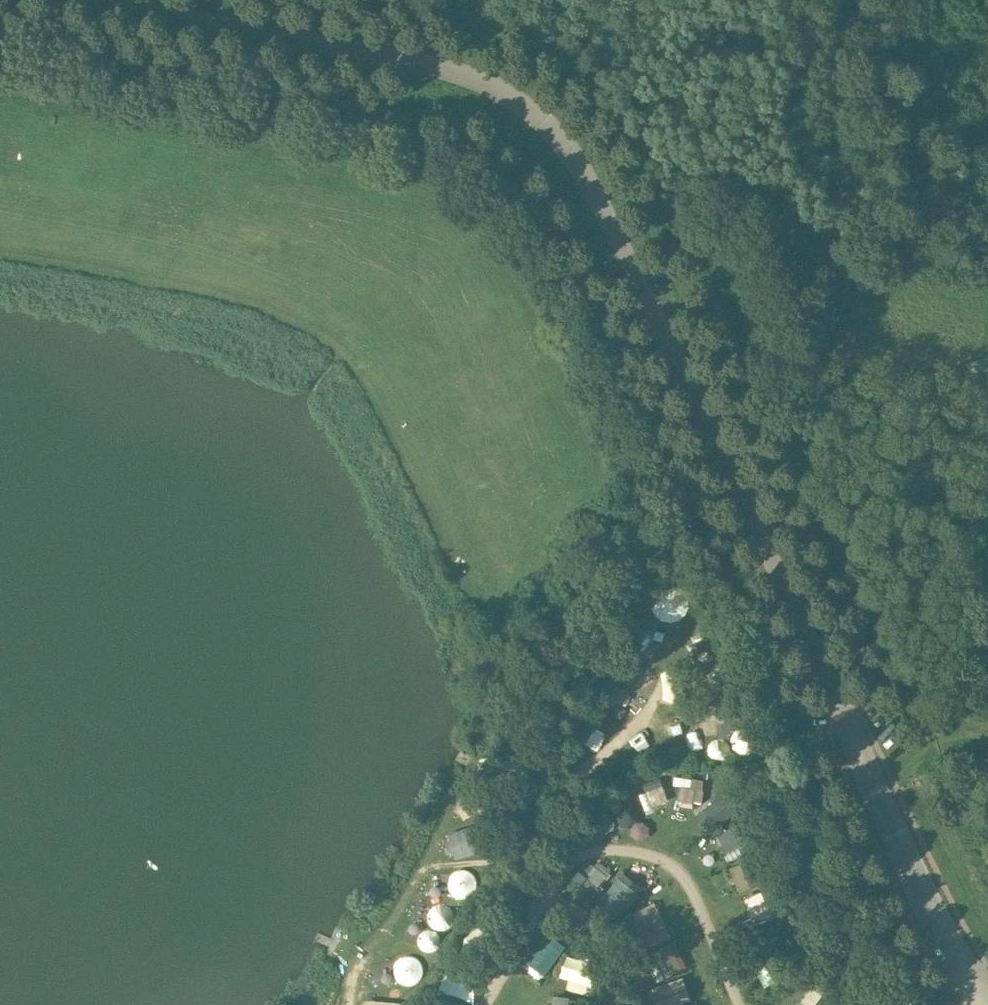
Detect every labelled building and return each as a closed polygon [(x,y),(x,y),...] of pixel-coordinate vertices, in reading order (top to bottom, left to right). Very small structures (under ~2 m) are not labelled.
[(656,616),(680,625),(688,604),(663,595),(656,616)] [(645,685),(655,668),(639,659),(629,676),(645,685)] [(587,724),(582,740),(595,745),(601,730),(587,724)] [(702,804),(703,778),(676,777),(675,803),(702,804)] [(640,784),(646,808),(666,803),(661,779),(640,784)] [(702,810),(712,828),(733,816),(723,798),(702,810)] [(444,836),(455,860),(475,851),(464,827),(444,836)] [(590,865),(577,886),(623,913),(636,892),(590,865)] [(452,895),(475,892),(471,870),(448,874),(452,895)] [(650,911),(624,925),(635,945),(661,931),(650,911)] [(546,933),(526,961),(545,974),(565,945),(546,933)] [(438,951),(438,936),(420,936),(420,952),(438,951)] [(669,966),(679,962),(673,948),(663,952),(669,966)] [(662,953),(648,959),(660,985),(688,972),(683,962),(669,968),(662,953)] [(394,983),(417,984),(417,958),(395,957),(394,983)] [(686,1003),(683,984),(645,992),(648,1004),(675,1004),(686,1003)]
